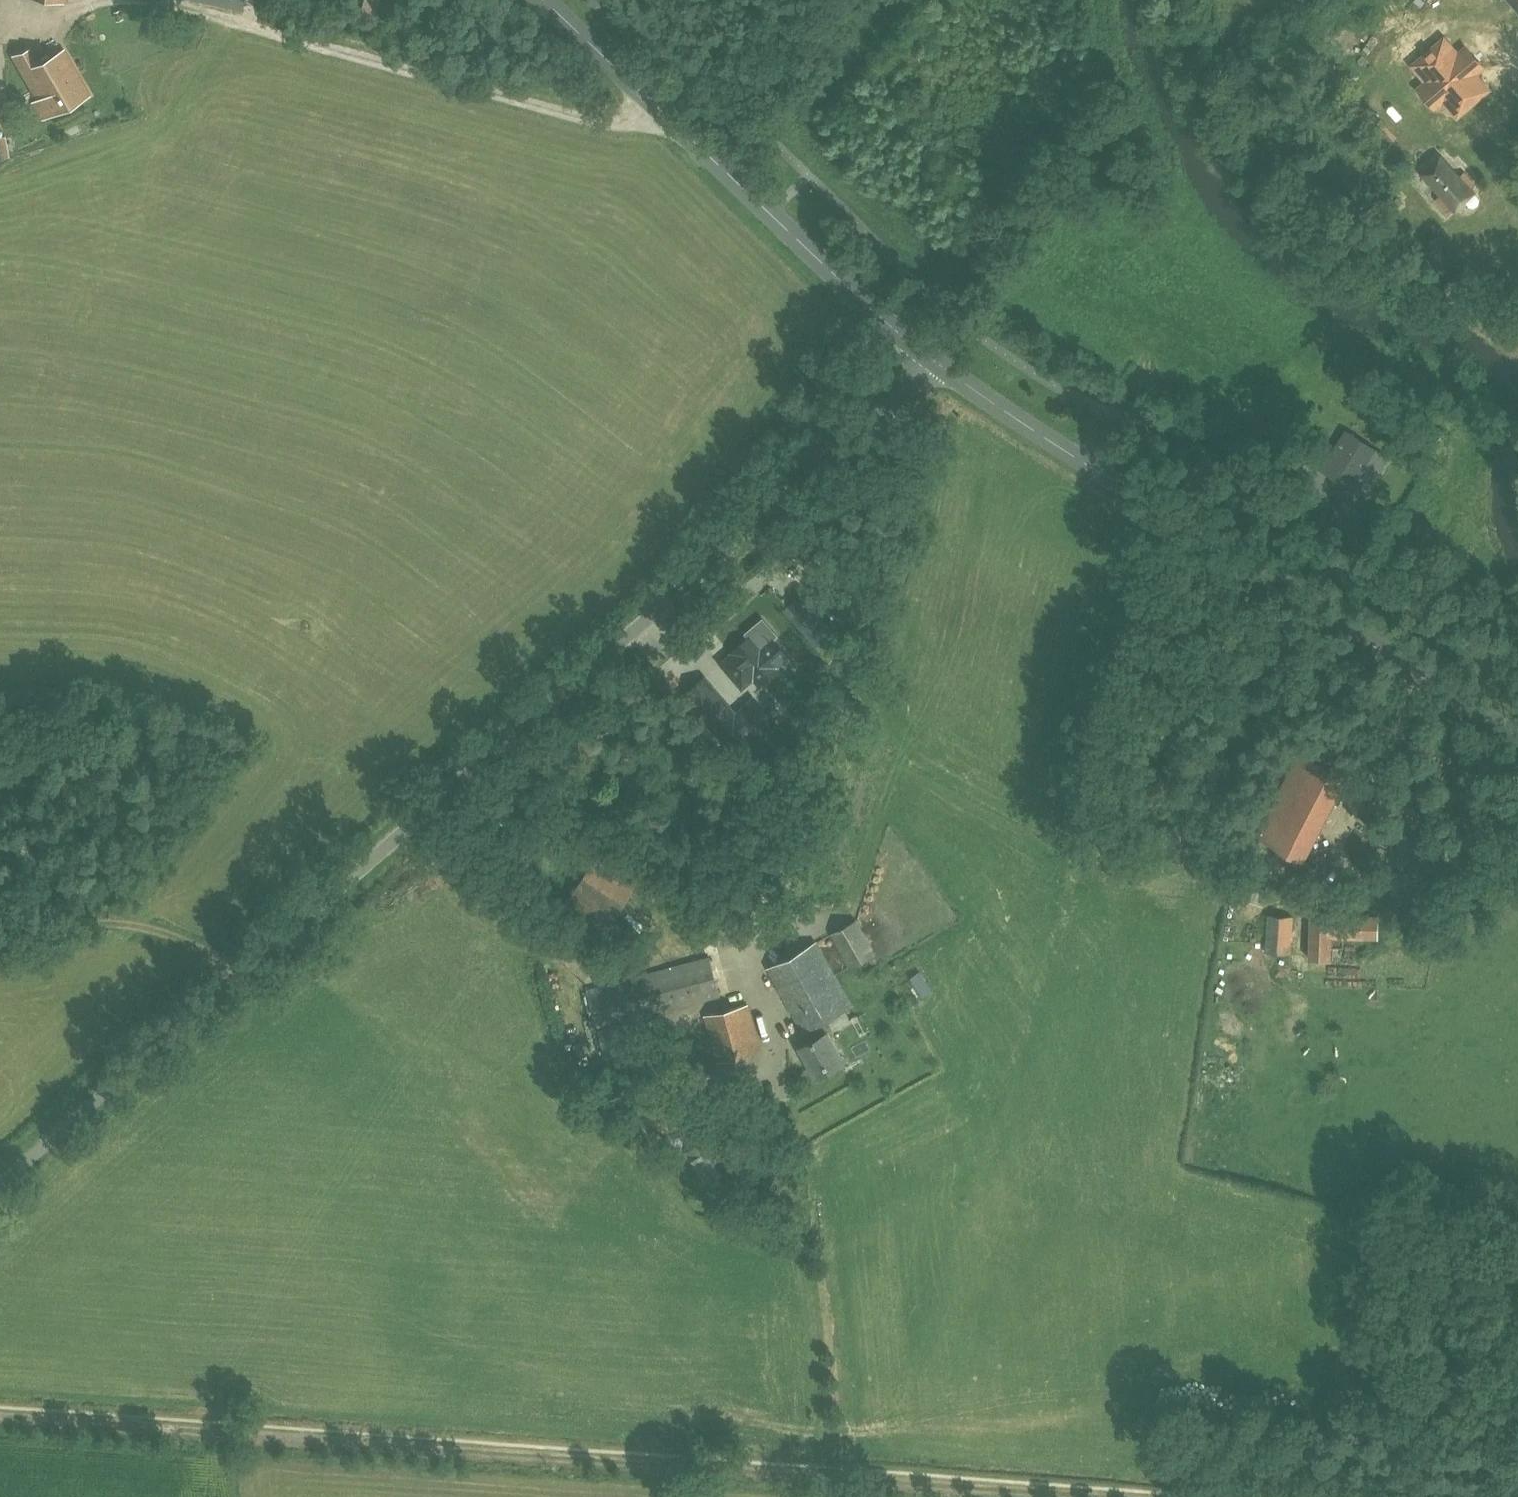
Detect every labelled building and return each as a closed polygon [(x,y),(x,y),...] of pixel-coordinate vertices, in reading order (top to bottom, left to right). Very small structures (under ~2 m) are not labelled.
[(241,9),(243,0),(198,0),(241,9)] [(1469,66),(1476,60),(1463,46),(1457,52),(1440,33),(1407,62),(1422,78),(1415,85),(1431,104),(1439,97),(1453,114),(1486,85),(1469,66)] [(42,120),(89,95),(80,78),(63,49),(37,64),(28,47),(13,56),(38,99),(32,102),(42,120)] [(1448,211),(1477,184),(1466,172),(1459,177),(1437,152),(1420,168),(1443,193),(1437,200),(1448,211)] [(1339,476),(1343,470),(1358,479),(1376,452),(1349,435),(1327,468),(1339,476)] [(918,448),(908,446),(906,459),(916,461),(918,448)] [(733,653),(721,663),(731,674),(743,687),(754,678),(760,684),(779,668),(778,666),(789,657),(772,637),(761,647),(751,635),(732,651),(733,653)] [(704,677),(685,693),(733,749),(743,741),(748,747),(776,723),(767,712),(755,698),(745,707),(735,715),(704,677)] [(1259,834),(1303,857),(1345,778),(1301,754),(1259,834)] [(603,938),(646,871),(604,845),(561,909),(603,938)] [(1378,935),(1378,915),(1312,913),(1309,957),(1330,958),(1331,934),(1378,935)] [(1292,953),(1294,914),(1267,914),(1265,951),(1292,953)] [(849,969),(876,953),(857,919),(830,934),(849,969)] [(817,1076),(844,1061),(828,1032),(821,1035),(815,1025),(853,1005),(817,941),(769,967),(803,1030),(804,1030),(810,1041),(801,1046),(817,1076)] [(720,996),(709,957),(587,988),(597,1027),(720,996)] [(716,1062),(761,1051),(749,1004),(703,1016),(716,1062)] [(685,1086),(660,1103),(677,1127),(703,1110),(685,1086)] [(708,1180),(735,1160),(726,1147),(729,1144),(707,1114),(692,1125),(702,1139),(686,1151),(708,1180)]
